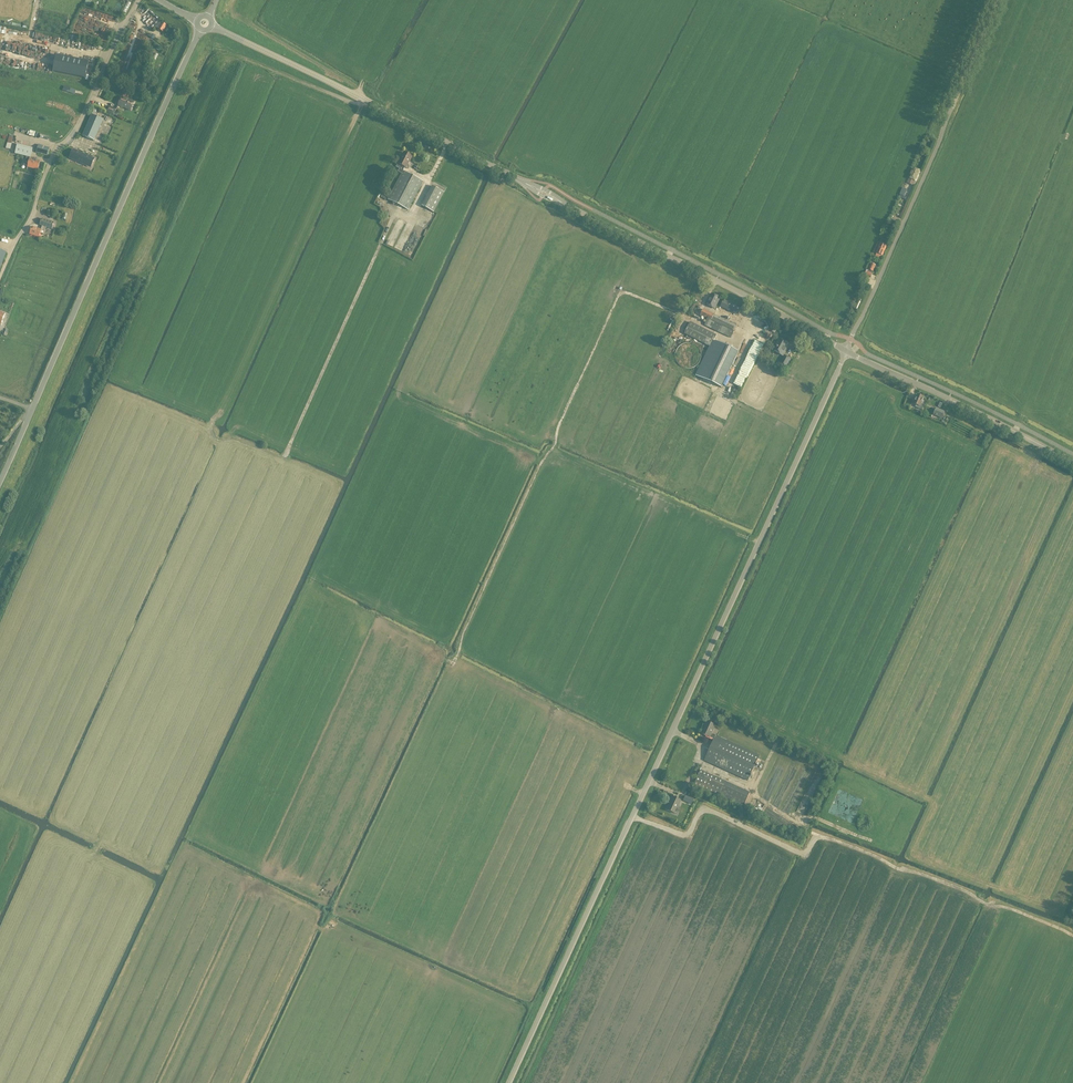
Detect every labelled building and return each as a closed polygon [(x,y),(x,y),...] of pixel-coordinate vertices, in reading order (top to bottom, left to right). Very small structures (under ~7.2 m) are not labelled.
[(167,26),(160,22),(155,27),(159,29),(158,30),(159,31),(159,30),(163,32),(167,26)] [(85,79),(89,62),(56,56),(53,72),(85,79)] [(122,97),(118,105),(131,111),(135,102),(122,97)] [(114,115),(116,110),(108,106),(106,111),(114,115)] [(94,141),(103,121),(92,116),(83,136),(94,141)] [(15,154),(27,157),(26,163),(29,163),(28,167),(38,170),(40,162),(30,159),(30,158),(31,158),(33,149),(18,145),(15,154)] [(47,156),(50,148),(39,145),(36,153),(47,156)] [(74,159),(84,163),(87,164),(86,165),(91,167),(94,160),(91,159),(91,158),(77,152),(77,153),(73,152),(69,160),(73,161),(74,159)] [(401,174),(388,199),(408,210),(423,182),(403,171),(405,168),(406,168),(408,164),(409,161),(410,161),(412,157),(404,153),(398,164),(403,167),(401,170),(399,169),(398,172),(401,174)] [(911,175),(909,179),(915,182),(919,171),(914,169),(912,172),(911,171),(910,174),(911,175)] [(432,186),(422,206),(434,212),(444,192),(432,186)] [(30,234),(39,238),(40,234),(44,235),(46,227),(52,230),(54,223),(42,219),(40,225),(42,226),(41,230),(32,227),(30,234)] [(881,243),(877,253),(883,256),(889,241),(883,238),(881,244),(881,243)] [(712,294),(706,305),(715,309),(721,298),(712,294)] [(724,299),(721,305),(739,314),(742,308),(724,299)] [(704,309),(700,317),(707,320),(705,325),(731,338),(737,326),(704,309)] [(709,346),(711,340),(712,341),(715,334),(690,322),(685,334),(709,346)] [(779,339),(773,351),(782,356),(789,345),(779,339)] [(738,352),(713,340),(696,375),(721,387),(738,352)] [(761,348),(764,343),(757,340),(755,345),(761,348)] [(784,355),(779,364),(786,368),(792,359),(784,355)] [(914,399),(912,403),(916,405),(916,407),(922,410),(925,405),(921,404),(924,398),(918,395),(916,400),(914,399)] [(937,408),(934,415),(942,419),(945,412),(937,408)] [(707,722),(702,734),(714,739),(705,761),(748,781),(760,756),(716,736),(712,734),(716,726),(707,722)] [(701,770),(693,786),(719,798),(720,795),(744,807),(750,793),(701,770)] [(824,774),(817,770),(814,776),(821,779),(824,774)] [(685,796),(683,801),(691,805),(694,799),(685,796)] [(673,797),(667,810),(675,814),(681,801),(673,797)] [(856,823),(856,824),(856,825),(856,826),(857,826),(857,827),(857,828),(858,829),(859,830),(859,831),(860,831),(861,832),(862,832),(863,832),(864,833),(865,833),(866,832),(867,832),(868,832),(869,832),(869,831),(870,831),(871,830),(872,829),(872,828),(873,827),(873,826),(873,825),(874,824),(874,823),(873,822),(873,821),(873,820),(872,819),(871,818),(870,817),(869,816),(868,816),(867,815),(866,815),(865,815),(864,815),(863,815),(862,816),(861,816),(860,817),(859,818),(858,818),(858,819),(857,820),(857,821),(856,822),(856,823)]
